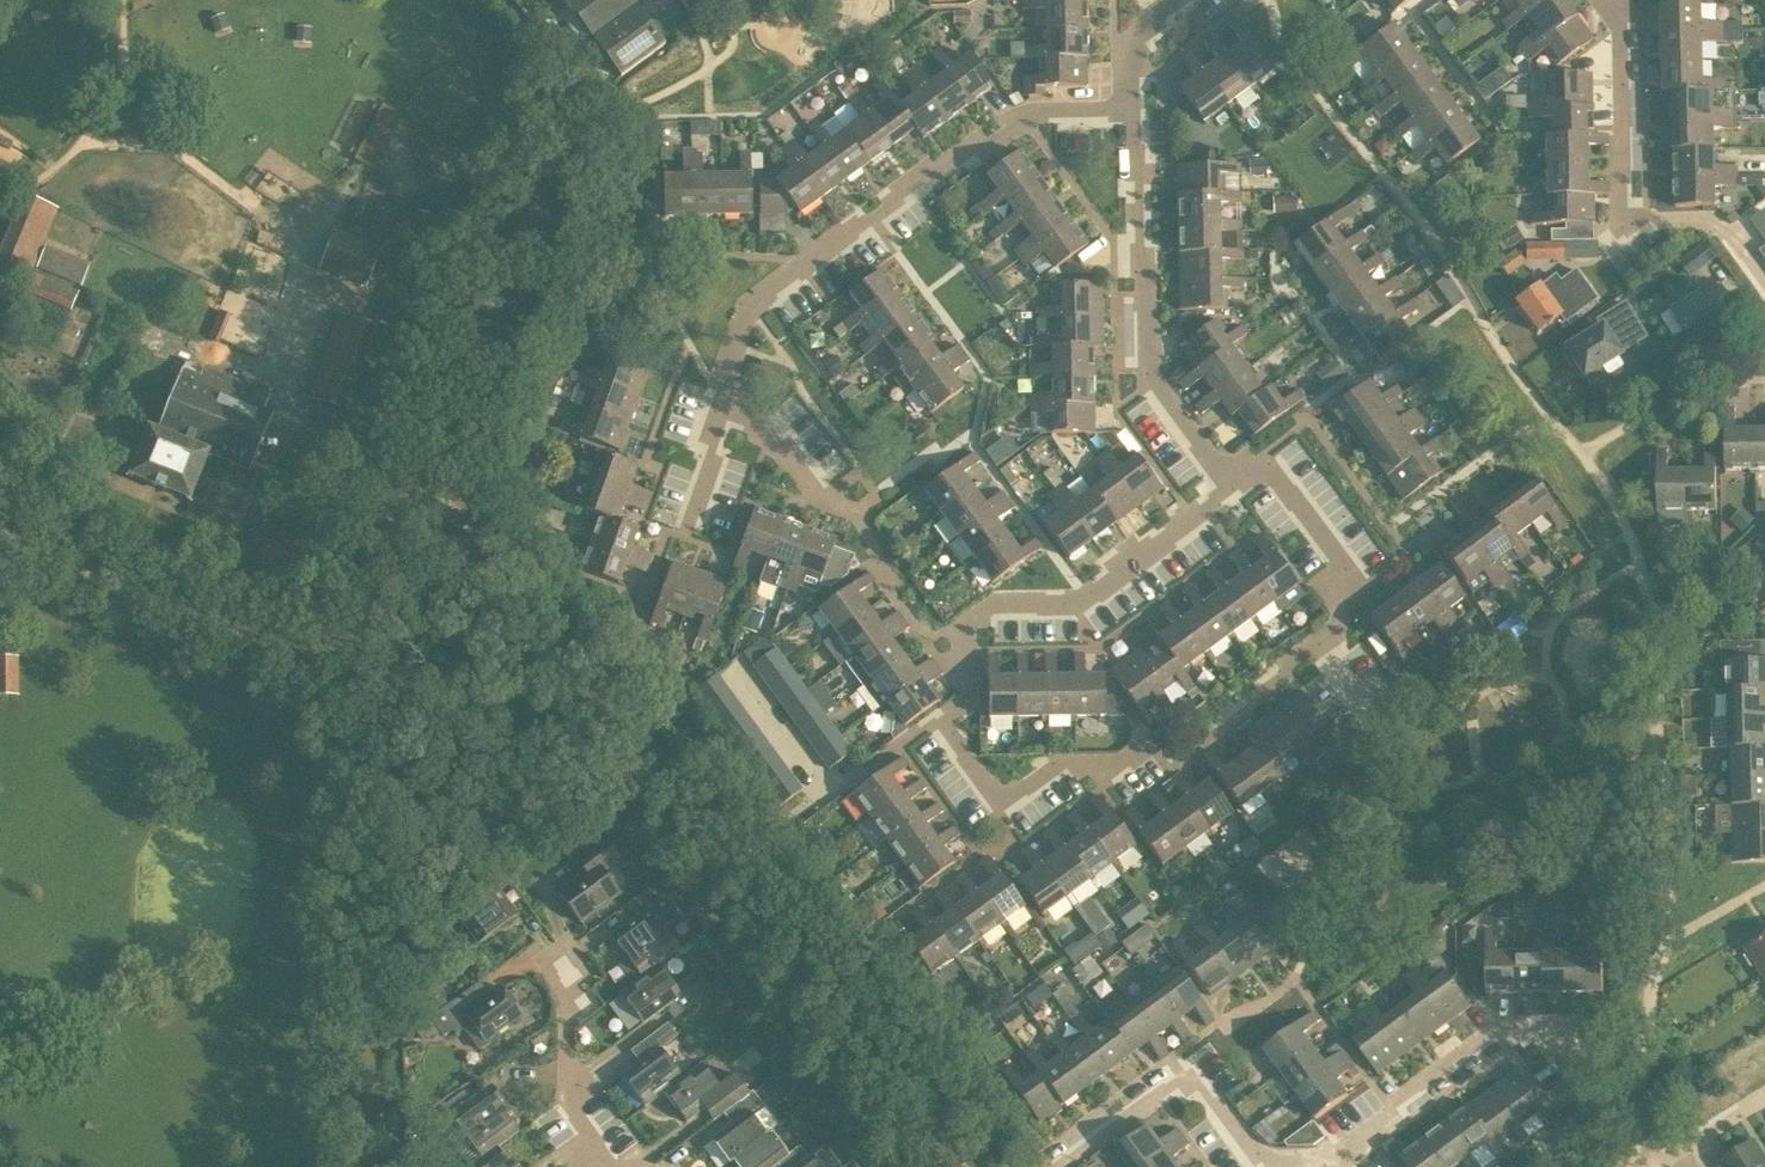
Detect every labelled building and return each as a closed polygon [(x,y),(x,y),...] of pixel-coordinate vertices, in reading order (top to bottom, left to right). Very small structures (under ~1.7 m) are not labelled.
[(592,38),(636,6),(632,0),(564,0),(592,38)] [(1046,28),(1086,27),(1086,0),(1023,0),(1023,9),(1046,9),(1046,28)] [(1392,7),(1389,10),(1392,14),(1411,0),(1387,0),(1392,7)] [(1522,20),(1526,17),(1525,16),(1547,0),(1514,0),(1519,8),(1502,20),(1509,30),(1522,20)] [(1525,52),(1575,15),(1564,0),(1547,0),(1525,16),(1526,17),(1522,20),(1532,35),(1519,44),(1525,52)] [(1661,4),(1662,34),(1743,32),(1743,22),(1703,23),(1702,3),(1661,4)] [(636,6),(592,38),(621,77),(665,45),(636,6)] [(971,11),(953,12),(954,24),(971,23),(971,11)] [(1575,15),(1525,52),(1530,59),(1542,51),(1554,67),(1592,39),(1575,15)] [(1241,43),(1226,55),(1253,91),(1257,88),(1254,84),(1274,70),(1237,20),(1228,26),(1241,43)] [(1365,57),(1376,72),(1409,48),(1392,25),(1341,62),(1347,70),(1365,57)] [(1040,57),(1086,56),(1087,56),(1086,27),(1046,28),(1047,46),(1024,47),(1024,57),(1040,57)] [(1662,34),(1663,62),(1704,61),(1703,43),(1743,42),(1743,32),(1662,34)] [(1218,61),(1204,72),(1203,72),(1230,108),(1234,105),(1231,102),(1250,88),(1253,92),(1253,91),(1226,55),(1213,37),(1205,44),(1218,61)] [(915,96),(900,106),(899,107),(915,128),(915,129),(922,139),(946,122),(890,46),(883,52),(915,96)] [(891,46),(890,46),(946,122),(970,104),(946,72),(946,73),(931,84),(918,66),(910,72),(891,46)] [(1382,80),(1393,95),(1425,71),(1409,48),(1376,72),(1358,85),(1364,93),(1382,80)] [(933,55),(946,73),(946,72),(970,104),(993,87),(970,56),(954,67),(940,49),(933,55)] [(1203,72),(1204,72),(1191,54),(1182,61),(1195,78),(1180,90),(1206,125),(1210,122),(1208,119),(1227,105),(1229,108),(1230,108),(1203,72)] [(1086,56),(1040,57),(1041,76),(1025,76),(1025,94),(1045,94),(1045,86),(1086,85),(1086,56)] [(1663,62),(1663,91),(1726,90),(1726,80),(1704,81),(1704,61),(1663,62)] [(1488,97),(1514,79),(1505,67),(1479,84),(1488,97)] [(1399,103),(1410,118),(1443,95),(1425,71),(1393,95),(1375,108),(1381,116),(1399,103)] [(1530,100),(1530,109),(1592,108),(1591,74),(1546,75),(1547,100),(1530,100)] [(884,102),(869,113),(892,145),(915,129),(915,128),(899,107),(900,106),(879,78),(870,84),(884,102)] [(1673,92),(1674,120),(1735,118),(1756,118),(1756,106),(1735,107),(1735,108),(1714,109),(1713,91),(1726,90),(1663,91),(1664,92),(1673,92)] [(861,119),(845,130),(869,162),(892,145),(869,113),(856,95),(847,101),(861,119)] [(1416,126),(1427,141),(1460,118),(1443,95),(1410,118),(1392,131),(1398,139),(1416,126)] [(401,115),(382,105),(353,161),(372,171),(401,115)] [(1552,118),(1552,136),(1592,135),(1592,108),(1530,109),(1530,119),(1552,118)] [(1427,141),(1409,154),(1415,163),(1433,150),(1445,165),(1477,142),(1460,118),(1427,141)] [(1674,120),(1675,148),(1715,147),(1714,129),(1736,128),(1735,118),(1674,120)] [(808,130),(822,148),(822,147),(846,179),(869,162),(845,130),(830,141),(817,123),(808,130)] [(786,146),(785,146),(822,197),(846,179),(822,147),(822,148),(807,159),(787,131),(785,132),(783,129),(777,133),(786,146)] [(1543,160),(1543,164),(1587,162),(1587,147),(1609,146),(1608,135),(1592,135),(1552,136),(1547,136),(1547,160),(1543,160)] [(760,182),(760,206),(760,214),(787,214),(795,208),(799,214),(822,197),(785,146),(777,152),(790,170),(776,181),(760,181),(760,182)] [(1675,148),(1675,177),(1737,176),(1737,166),(1715,166),(1715,147),(1675,148)] [(701,152),(692,153),(693,215),(723,214),(722,174),(702,175),(701,152)] [(740,173),(722,174),(723,214),(752,214),(752,206),(760,206),(760,182),(751,183),(750,152),(739,152),(740,173)] [(987,212),(1005,199),(1004,198),(1037,175),(1020,152),(988,175),(998,190),(969,211),(975,219),(986,211),(987,212)] [(693,215),(692,153),(682,153),(683,175),(663,175),(664,216),(693,215)] [(1548,195),(1592,194),(1610,193),(1610,183),(1588,183),(1587,162),(1543,164),(1543,172),(1547,171),(1548,195)] [(1178,165),(1178,193),(1224,192),(1224,174),(1240,174),(1240,164),(1178,165)] [(995,242),(1022,222),(1054,199),(1037,175),(1004,198),(1005,199),(1015,214),(988,233),(995,242)] [(1737,176),(1675,177),(1676,206),(1715,205),(1715,186),(1737,186),(1737,176)] [(1178,193),(1179,223),(1219,222),(1219,204),(1241,203),(1241,192),(1224,192),(1178,193)] [(23,194),(0,251),(0,279),(25,289),(59,208),(23,194)] [(1592,194),(1548,195),(1548,213),(1531,214),(1532,224),(1593,222),(1592,194)] [(1273,198),(1273,214),(1309,211),(1301,196),(1273,198)] [(1014,250),(1020,258),(1070,222),(1054,199),(1022,222),(1032,237),(1014,250)] [(1293,245),(1310,268),(1343,245),(1342,244),(1331,230),(1349,217),(1343,208),(1293,245)] [(1764,242),(1764,213),(1763,210),(1749,221),(1764,242)] [(1179,223),(1179,252),(1219,251),(1219,250),(1243,250),(1243,231),(1250,231),(1250,221),(1219,222),(1179,223)] [(1070,222),(1020,258),(1026,266),(1044,253),(1055,269),(1088,246),(1070,222)] [(1360,231),(1366,240),(1376,233),(1370,224),(1360,231)] [(1515,225),(1500,235),(1509,249),(1523,239),(1515,225)] [(319,269),(367,287),(382,248),(334,229),(319,269)] [(1343,245),(1310,268),(1327,292),(1360,268),(1360,267),(1349,252),(1366,240),(1360,231),(1342,244),(1343,245)] [(1526,242),(1527,258),(1563,258),(1563,242),(1526,242)] [(1716,258),(1705,243),(1679,262),(1691,277),(1716,258)] [(90,262),(45,245),(37,269),(81,286),(90,262)] [(1179,252),(1180,280),(1226,279),(1226,260),(1258,259),(1257,250),(1243,250),(1219,250),(1219,251),(1179,252)] [(1414,267),(1424,279),(1442,265),(1432,253),(1414,267)] [(1327,292),(1344,315),(1377,291),(1376,290),(1366,276),(1383,263),(1377,254),(1360,267),(1360,268),(1327,292)] [(1555,275),(1540,286),(1539,284),(1514,302),(1536,332),(1559,314),(1564,321),(1595,298),(1574,269),(1559,280),(1555,275)] [(839,339),(867,318),(899,294),(881,270),(849,294),(860,309),(833,330),(839,339)] [(79,290),(33,272),(26,292),(71,310),(79,290)] [(1344,315),(1361,338),(1393,313),(1383,299),(1400,286),(1394,277),(1376,290),(1377,291),(1344,315)] [(1226,279),(1180,280),(1180,310),(1227,309),(1227,289),(1242,289),(1242,279),(1226,279)] [(1040,319),(1056,318),(1102,318),(1101,283),(1055,284),(1056,308),(1040,308),(1040,319)] [(1718,315),(1703,290),(1671,309),(1686,334),(1718,315)] [(866,354),(884,341),(916,317),(899,294),(867,318),(878,333),(860,346),(866,354)] [(1393,313),(1361,338),(1379,361),(1411,337),(1400,321),(1417,309),(1411,300),(1393,313)] [(1566,348),(1583,377),(1648,337),(1625,300),(1596,318),(1601,327),(1566,348)] [(219,311),(207,340),(218,345),(231,316),(219,311)] [(308,397),(359,417),(391,335),(340,315),(308,397)] [(883,378),(893,370),(929,344),(933,341),(916,317),(884,341),(894,355),(876,368),(883,378)] [(1052,347),(1093,347),(1102,346),(1102,318),(1056,318),(1056,337),(1040,337),(1040,347),(1052,347)] [(1179,347),(1196,370),(1229,347),(1256,327),(1250,320),(1227,336),(1215,320),(1179,347)] [(899,372),(913,391),(963,353),(957,345),(939,358),(929,344),(893,370),(896,375),(899,372)] [(1031,375),(1052,375),(1052,374),(1093,374),(1093,347),(1052,347),(1052,365),(1031,366),(1031,375)] [(1202,378),(1213,393),(1250,366),(1247,362),(1243,365),(1229,347),(1196,370),(1179,383),(1185,391),(1202,378)] [(583,367),(581,372),(638,393),(649,364),(606,349),(598,372),(583,367)] [(963,353),(913,391),(927,410),(924,412),(927,416),(963,390),(951,374),(969,361),(963,353)] [(823,364),(832,376),(845,366),(836,354),(823,364)] [(179,377),(166,410),(192,421),(200,403),(214,408),(226,377),(186,361),(179,377)] [(1231,417),(1237,413),(1266,388),(1263,384),(1259,388),(1246,370),(1250,367),(1250,366),(1213,393),(1196,406),(1202,415),(1219,402),(1231,417)] [(592,389),(586,406),(628,422),(638,393),(581,372),(577,384),(592,389)] [(1031,394),(1031,404),(1094,403),(1093,374),(1052,374),(1052,375),(1053,394),(1031,394)] [(1334,406),(1351,430),(1383,407),(1415,385),(1408,376),(1377,399),(1365,383),(1334,406)] [(192,421),(166,410),(157,432),(148,428),(140,449),(123,442),(111,470),(129,477),(129,476),(188,499),(207,453),(248,469),(271,413),(264,411),(270,394),(226,377),(214,408),(200,403),(192,421)] [(1266,388),(1237,413),(1254,435),(1304,399),(1298,390),(1280,403),(1269,387),(1267,389),(1266,388)] [(1094,403),(1031,404),(1031,413),(1046,413),(1046,433),(1094,432),(1094,403)] [(628,422),(586,406),(578,426),(563,421),(560,429),(617,450),(628,422)] [(1351,430),(1368,453),(1418,417),(1412,409),(1394,422),(1383,407),(1351,430)] [(1755,475),(1754,429),(1735,430),(1735,408),(1725,408),(1726,469),(1751,469),(1751,475),(1755,475)] [(1368,453),(1385,476),(1422,449),(1411,435),(1424,425),(1418,417),(1368,453)] [(1754,429),(1755,475),(1760,474),(1760,469),(1764,469),(1764,429),(1754,429)] [(1422,449),(1385,476),(1402,500),(1439,473),(1428,457),(1450,440),(1444,432),(1422,449)] [(1005,457),(995,442),(984,450),(994,464),(1005,457)] [(1101,442),(1094,447),(1137,505),(1161,488),(1134,452),(1117,464),(1101,442)] [(1103,475),(1087,486),(1114,522),(1137,505),(1094,447),(1095,448),(1087,454),(1103,475)] [(1687,510),(1687,470),(1668,471),(1668,448),(1658,449),(1658,511),(1687,510)] [(1705,470),(1687,470),(1687,510),(1716,510),(1715,448),(1705,448),(1705,470)] [(595,459),(587,481),(646,502),(650,493),(629,486),(635,467),(594,452),(592,458),(595,459)] [(933,512),(937,516),(975,488),(964,473),(979,462),(973,453),(923,490),(937,509),(933,512)] [(1529,475),(1506,493),(1529,525),(1544,514),(1557,531),(1565,525),(1529,475)] [(574,507),(593,514),(616,521),(622,504),(643,512),(646,502),(587,481),(579,502),(576,501),(574,507)] [(1063,485),(1054,491),(1090,540),(1114,522),(1087,486),(1086,487),(1090,492),(1075,502),(1063,485)] [(943,517),(957,536),(1007,499),(1002,492),(986,503),(975,488),(937,516),(939,520),(943,517)] [(1090,540),(1054,491),(1046,497),(1058,514),(1043,524),(1067,557),(1090,540)] [(1482,510),(1487,518),(1488,517),(1511,549),(1518,559),(1526,553),(1514,536),(1529,525),(1506,493),(1482,510)] [(961,562),(965,567),(1009,534),(998,519),(1013,508),(1007,499),(957,536),(971,554),(961,562)] [(750,551),(768,557),(781,521),(754,511),(733,568),(743,572),(750,551)] [(596,520),(588,542),(648,564),(651,555),(630,547),(636,529),(616,521),(593,514),(592,519),(596,520)] [(1487,518),(1466,534),(1502,584),(1510,578),(1497,560),(1511,549),(1488,517),(1487,518)] [(781,521),(768,557),(759,582),(777,589),(778,585),(787,588),(808,530),(781,521)] [(808,530),(787,588),(796,591),(804,570),(822,577),(819,583),(831,588),(847,576),(854,555),(833,547),(835,540),(808,530)] [(1009,534),(965,567),(968,571),(978,564),(992,584),(1042,547),(1035,538),(1020,549),(1009,534)] [(1502,584),(1466,534),(1438,553),(1462,585),(1481,571),(1494,590),(1502,584)] [(1264,558),(1249,569),(1249,570),(1273,603),(1297,585),(1260,535),(1252,542),(1264,558)] [(1756,543),(1762,551),(1764,548),(1764,536),(1756,543)] [(648,564),(588,542),(580,564),(576,563),(574,569),(616,584),(623,565),(644,573),(648,564)] [(1240,576),(1226,586),(1226,587),(1250,620),(1273,603),(1249,570),(1249,569),(1236,553),(1228,559),(1240,576)] [(665,608),(683,615),(699,573),(671,563),(647,627),(656,631),(665,608)] [(1440,565),(1416,583),(1453,633),(1461,627),(1448,610),(1464,598),(1440,565)] [(1217,593),(1203,604),(1202,604),(1226,637),(1250,620),(1226,587),(1226,586),(1213,570),(1205,576),(1217,593)] [(699,573),(683,615),(701,622),(695,637),(705,641),(726,583),(699,573)] [(829,632),(833,637),(869,610),(858,595),(875,582),(868,573),(818,610),(833,630),(829,632)] [(1416,583),(1393,599),(1417,632),(1432,621),(1445,639),(1453,633),(1416,583)] [(1195,610),(1180,621),(1203,654),(1226,637),(1202,604),(1203,604),(1190,586),(1182,592),(1195,610)] [(1417,632),(1393,599),(1370,616),(1406,667),(1414,661),(1402,643),(1417,632)] [(1172,627),(1157,638),(1180,671),(1181,670),(1203,654),(1180,621),(1167,603),(1159,609),(1172,627)] [(748,608),(741,628),(756,633),(763,613),(748,608)] [(844,662),(845,663),(903,621),(897,613),(880,625),(869,610),(833,637),(836,641),(839,638),(852,656),(844,662)] [(845,663),(862,687),(903,657),(892,641),(908,629),(903,621),(845,663)] [(1157,638),(1133,655),(1160,691),(1175,680),(1186,694),(1194,688),(1181,670),(1180,671),(1157,638)] [(1727,690),(1764,689),(1764,660),(1762,660),(1762,641),(1721,642),(1721,663),(1726,663),(1727,690)] [(785,660),(776,647),(773,650),(752,666),(760,678),(785,660)] [(1073,654),(1074,676),(1075,716),(1098,716),(1098,720),(1104,720),(1104,715),(1123,715),(1110,697),(1104,697),(1103,676),(1084,676),(1084,653),(1073,654)] [(1017,717),(1041,717),(1041,721),(1046,720),(1046,717),(1046,716),(1045,676),(1026,677),(1026,654),(1016,654),(1016,677),(1017,717)] [(1045,654),(1045,676),(1046,716),(1046,717),(1069,716),(1069,720),(1075,720),(1075,716),(1074,676),(1055,676),(1055,654),(1045,654)] [(1017,717),(1016,677),(998,677),(997,655),(987,655),(988,717),(1011,717),(1012,720),(1017,720),(1017,717)] [(1160,691),(1133,655),(1110,673),(1136,708),(1152,697),(1162,710),(1170,705),(1160,691)] [(0,657),(0,695),(19,694),(19,656),(0,657)] [(887,703),(937,667),(931,658),(914,671),(903,657),(862,687),(879,709),(887,703)] [(937,667),(887,703),(894,712),(886,718),(885,729),(890,736),(889,737),(892,741),(908,729),(905,726),(937,703),(926,688),(943,675),(937,667)] [(693,692),(701,703),(726,686),(717,674),(693,692)] [(807,689),(798,677),(773,696),(782,707),(807,689)] [(1427,683),(1405,700),(1415,713),(1437,697),(1427,683)] [(701,703),(710,715),(734,697),(726,686),(701,703)] [(1197,693),(1194,688),(1186,694),(1189,699),(1197,693)] [(782,707),(791,719),(815,701),(807,689),(782,707)] [(1728,719),(1764,718),(1764,689),(1727,690),(1728,719)] [(1299,694),(1276,711),(1312,760),(1320,755),(1310,741),(1326,730),(1299,694)] [(710,715),(718,727),(743,709),(734,697),(710,715)] [(718,727),(727,738),(751,720),(743,709),(718,727)] [(1276,711),(1253,727),(1280,764),(1295,752),(1305,766),(1312,760),(1276,711)] [(1731,748),(1731,747),(1764,747),(1764,718),(1728,719),(1728,748),(1731,748)] [(837,730),(829,719),(804,738),(813,749),(837,730)] [(727,738),(736,750),(760,732),(751,720),(727,738)] [(1255,747),(1239,758),(1263,790),(1287,773),(1280,764),(1253,727),(1250,723),(1241,729),(1255,747)] [(846,742),(837,730),(813,749),(821,760),(846,742)] [(736,750),(744,761),(768,743),(760,732),(736,750)] [(744,761),(753,773),(777,755),(768,743),(744,761)] [(1731,748),(1732,777),(1764,776),(1764,747),(1731,747),(1731,748)] [(1263,790),(1239,758),(1224,769),(1211,751),(1203,757),(1239,807),(1263,790)] [(753,773),(761,784),(785,766),(777,755),(753,773)] [(1314,761),(1322,773),(1331,766),(1322,755),(1314,761)] [(866,819),(869,817),(901,793),(890,778),(908,765),(902,756),(852,793),(866,812),(863,814),(866,819)] [(761,784),(770,796),(794,778),(785,766),(761,784)] [(1181,795),(1184,798),(1208,830),(1231,813),(1208,781),(1193,792),(1180,774),(1171,780),(1181,795)] [(1733,805),(1764,804),(1764,776),(1732,777),(1733,805)] [(794,778),(770,796),(779,808),(803,789),(794,778)] [(883,842),(886,840),(918,816),(907,801),(925,787),(920,779),(901,793),(869,817),(883,836),(880,838),(883,842)] [(1173,801),(1181,795),(1171,780),(1163,786),(1173,801)] [(1148,797),(1161,815),(1184,847),(1208,830),(1184,798),(1169,809),(1156,791),(1148,797)] [(1103,819),(1088,830),(1111,863),(1114,866),(1119,863),(1117,859),(1135,846),(1099,796),(1090,802),(1103,819)] [(896,861),(900,865),(936,839),(925,824),(943,811),(937,803),(918,816),(886,840),(900,859),(896,861)] [(1734,834),(1764,833),(1764,804),(1733,805),(1734,834)] [(1184,847),(1161,815),(1146,826),(1133,808),(1124,814),(1161,864),(1184,847)] [(1065,847),(1088,880),(1091,883),(1095,880),(1093,876),(1111,863),(1088,830),(1075,813),(1066,819),(1079,836),(1065,847)] [(936,839),(900,865),(900,866),(903,863),(917,882),(914,885),(917,889),(953,863),(942,847),(960,834),(953,826),(936,839)] [(1056,853),(1042,864),(1065,896),(1068,900),(1072,897),(1070,893),(1088,880),(1065,847),(1052,829),(1043,836),(1056,853)] [(1734,834),(1734,862),(1764,862),(1764,833),(1734,834)] [(573,857),(585,872),(575,880),(574,879),(557,892),(578,920),(593,908),(595,909),(617,893),(602,873),(618,861),(600,837),(573,857)] [(1237,847),(1246,858),(1259,848),(1251,837),(1237,847)] [(1065,896),(1042,864),(1029,846),(1020,853),(1033,870),(1017,882),(1044,918),(1048,914),(1046,910),(1065,896)] [(992,880),(977,891),(1000,924),(1000,923),(1003,927),(1008,923),(1006,920),(1024,906),(988,856),(979,863),(992,880)] [(498,891),(509,883),(492,859),(470,868),(472,875),(454,888),(466,903),(454,911),(477,942),(516,914),(498,891)] [(968,897),(954,908),(977,940),(980,944),(984,940),(982,937),(1000,924),(977,891),(964,873),(955,880),(968,897)] [(618,965),(631,983),(657,965),(679,949),(662,926),(674,917),(669,910),(674,907),(663,892),(675,883),(668,874),(627,904),(635,916),(610,935),(623,953),(619,956),(618,965)] [(945,914),(931,925),(957,961),(961,957),(959,954),(977,940),(954,908),(941,890),(932,896),(945,914)] [(1109,926),(1089,898),(1074,909),(1095,937),(1109,926)] [(1130,926),(1152,913),(1144,901),(1123,914),(1130,926)] [(957,961),(931,925),(918,907),(909,914),(922,931),(906,942),(933,978),(938,975),(935,971),(954,957),(957,961)] [(1219,913),(1232,930),(1256,962),(1279,945),(1255,913),(1240,924),(1227,907),(1219,913)] [(1416,933),(1425,943),(1449,925),(1441,914),(1416,933)] [(1127,945),(1133,953),(1159,934),(1147,918),(1096,955),(1102,963),(1127,945)] [(1196,929),(1209,947),(1209,946),(1233,979),(1256,962),(1232,930),(1217,941),(1204,924),(1196,929)] [(1107,947),(1121,941),(1115,927),(1101,933),(1107,947)] [(1590,952),(1571,952),(1572,992),(1603,991),(1601,929),(1590,930),(1590,952)] [(1552,930),(1544,931),(1545,993),(1572,992),(1571,952),(1553,953),(1552,930)] [(1533,953),(1515,953),(1516,993),(1545,993),(1544,931),(1533,931),(1533,953)] [(1516,993),(1515,953),(1496,954),(1496,932),(1486,932),(1487,994),(1516,993)] [(1744,955),(1752,967),(1758,966),(1764,977),(1764,937),(1747,948),(1748,950),(1744,955)] [(1209,946),(1209,947),(1193,958),(1180,941),(1172,947),(1209,997),(1233,979),(1209,946)] [(1090,955),(1070,970),(1083,987),(1102,972),(1090,955)] [(657,965),(631,983),(619,993),(642,1024),(657,1013),(659,1016),(667,1010),(673,1018),(709,991),(695,971),(674,987),(657,965)] [(1418,968),(1411,973),(1448,1024),(1471,1006),(1444,969),(1427,981),(1418,968)] [(1177,970),(1154,987),(1178,1018),(1192,1008),(1205,1026),(1213,1020),(1177,970)] [(1413,992),(1397,1003),(1424,1041),(1448,1024),(1411,973),(1403,979),(1413,992)] [(421,1038),(425,1035),(432,1036),(434,1038),(441,1033),(443,1036),(452,1030),(456,1035),(464,1029),(479,1050),(494,1039),(495,1033),(519,1015),(497,986),(488,993),(479,981),(414,1029),(421,1038)] [(1154,987),(1130,1004),(1153,1036),(1154,1036),(1169,1025),(1182,1043),(1190,1037),(1177,1019),(1178,1018),(1154,987)] [(1058,1005),(1083,1039),(1083,1038),(1106,1070),(1130,1053),(1106,1022),(1091,1033),(1067,999),(1058,1005)] [(1372,1002),(1364,1007),(1401,1058),(1424,1041),(1397,1003),(1381,1015),(1372,1002)] [(1130,1004),(1106,1022),(1130,1053),(1145,1042),(1158,1060),(1167,1054),(1154,1036),(1153,1036),(1130,1004)] [(1401,1058),(1364,1007),(1356,1013),(1366,1026),(1350,1038),(1377,1075),(1401,1058)] [(1264,1049),(1281,1072),(1313,1049),(1302,1034),(1320,1022),(1314,1013),(1264,1049)] [(643,1106),(662,1092),(681,1077),(659,1048),(676,1036),(667,1023),(630,1051),(638,1062),(621,1076),(643,1106)] [(1047,1038),(1060,1056),(1060,1055),(1083,1087),(1106,1070),(1083,1038),(1083,1039),(1068,1049),(1055,1031),(1047,1038)] [(1024,1054),(1034,1068),(1060,1104),(1083,1087),(1060,1055),(1060,1056),(1045,1067),(1032,1048),(1024,1054)] [(1281,1072),(1298,1096),(1348,1060),(1342,1051),(1324,1064),(1313,1049),(1281,1072)] [(1348,1060),(1298,1096),(1315,1120),(1347,1096),(1336,1081),(1354,1068),(1348,1060)] [(722,1112),(723,1113),(752,1091),(751,1091),(756,1088),(746,1075),(739,1080),(734,1073),(718,1085),(701,1063),(681,1077),(662,1092),(686,1123),(705,1109),(713,1119),(722,1112)] [(1034,1068),(1018,1080),(1008,1066),(1000,1072),(1036,1121),(1060,1104),(1034,1068)] [(1516,1072),(1492,1089),(1520,1127),(1535,1115),(1545,1128),(1553,1122),(1516,1072)] [(457,1128),(480,1159),(500,1144),(517,1131),(507,1117),(511,1114),(490,1084),(469,1099),(463,1091),(443,1106),(458,1127),(457,1128)] [(1492,1089),(1469,1106),(1496,1144),(1497,1143),(1513,1132),(1533,1159),(1540,1154),(1520,1127),(1492,1089)] [(730,1159),(730,1160),(766,1134),(765,1134),(749,1112),(761,1103),(752,1091),(723,1113),(728,1120),(728,1127),(710,1140),(727,1162),(730,1159)] [(1469,1106),(1446,1123),(1470,1156),(1485,1145),(1498,1163),(1506,1156),(1497,1143),(1496,1144),(1469,1106)] [(1298,1151),(1328,1134),(1320,1119),(1289,1137),(1298,1151)] [(1423,1140),(1443,1166),(1455,1166),(1462,1162),(1465,1166),(1479,1166),(1470,1156),(1446,1123),(1423,1140)] [(1128,1166),(1143,1166),(1183,1138),(1177,1130),(1159,1143),(1148,1127),(1116,1151),(1128,1166)] [(807,1157),(799,1146),(786,1155),(768,1132),(765,1134),(766,1134),(730,1160),(736,1166),(794,1166),(807,1157)] [(1170,1159),(1189,1145),(1183,1138),(1143,1166),(1176,1166),(1170,1159)] [(1423,1140),(1399,1157),(1406,1166),(1443,1166),(1423,1140)] [(1754,1141),(1719,1163),(1721,1166),(1764,1166),(1764,1159),(1754,1141)] [(480,1159),(468,1166),(517,1166),(510,1157),(506,1160),(497,1148),(501,1145),(500,1144),(480,1159)] [(794,1166),(838,1166),(822,1146),(807,1157),(794,1166)]
